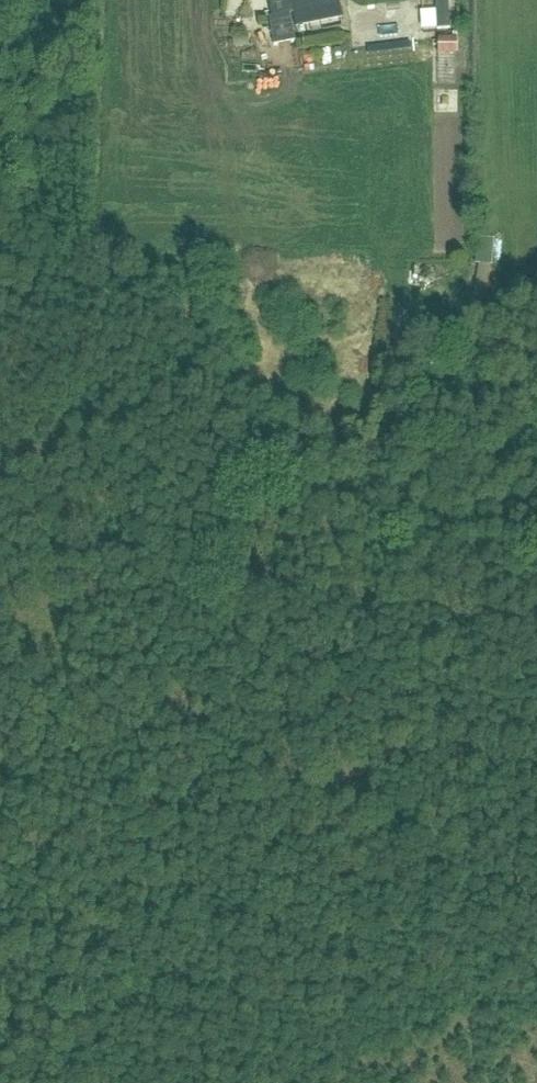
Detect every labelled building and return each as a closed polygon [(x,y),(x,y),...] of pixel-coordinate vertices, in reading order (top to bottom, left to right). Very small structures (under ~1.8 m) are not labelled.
[(271,21),(269,21),(275,49),(296,44),(292,29),(296,28),(344,17),(341,0),(266,0),(271,21)] [(451,0),(433,0),(433,30),(452,29),(451,0)] [(443,57),(462,56),(461,38),(442,39),(443,57)]
